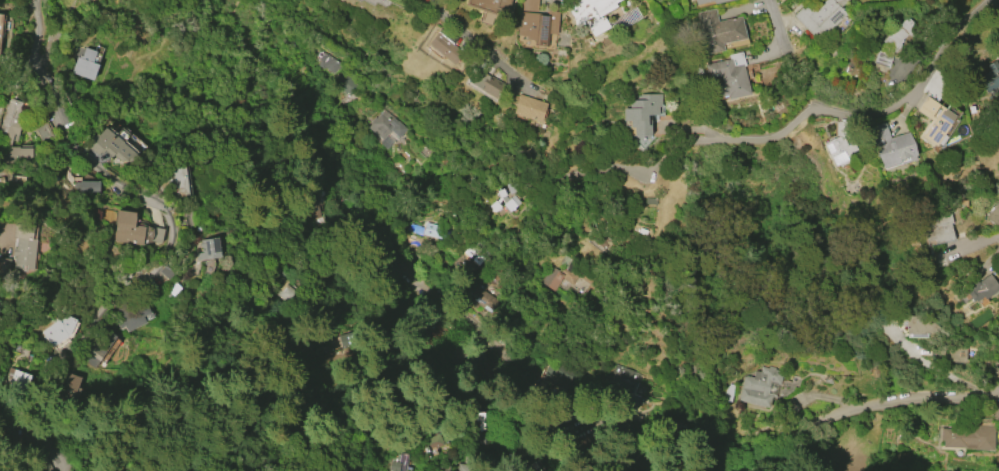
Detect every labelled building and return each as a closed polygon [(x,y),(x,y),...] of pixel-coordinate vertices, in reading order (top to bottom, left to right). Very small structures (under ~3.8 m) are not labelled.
[(464,5),(466,0),(510,0),(505,18),(464,5)] [(521,10),(522,0),(538,0),(537,11),(521,10)] [(568,3),(573,0),(619,0),(614,3),(616,6),(599,15),(601,17),(603,16),(609,27),(593,36),(584,20),(583,21),(584,23),(576,28),(574,24),(572,16),(568,8),(570,7),(568,3)] [(813,10),(824,0),(832,0),(846,14),(825,34),(823,32),(815,39),(793,16),(801,8),(803,9),(808,5),(813,10)] [(740,16),(745,39),(721,44),(723,50),(705,54),(696,13),(714,9),(717,21),(740,16)] [(516,35),(519,12),(546,15),(547,10),(558,11),(556,34),(549,33),(547,46),(534,45),(534,41),(524,40),(525,36),(516,35)] [(893,53),(882,41),(906,17),(915,25),(913,26),(920,33),(913,39),(908,33),(901,40),(902,41),(899,44),(901,45),(893,53)] [(45,39),(49,26),(61,29),(58,43),(45,39)] [(452,65),(427,44),(440,28),(465,50),(452,65)] [(98,64),(93,80),(71,73),(76,57),(78,57),(79,55),(81,56),(84,47),(96,51),(92,62),(98,64)] [(888,68),(873,63),(878,50),(893,55),(888,68)] [(741,52),(744,66),(742,66),(749,95),(727,99),(726,95),(718,96),(716,84),(721,83),(720,76),(707,79),(704,65),(729,59),(728,55),(741,52)] [(323,69),(317,64),(320,60),(318,59),(322,53),(339,65),(333,73),(324,67),(323,69)] [(996,59),(998,64),(998,90),(997,86),(987,92),(979,78),(991,72),(987,65),(996,59)] [(467,81),(475,68),(488,76),(489,75),(504,84),(495,98),(480,88),(479,89),(467,81)] [(346,97),(331,78),(336,74),(337,75),(342,71),(355,87),(349,92),(350,94),(346,97)] [(540,122),(513,113),(519,94),(547,103),(540,122)] [(661,94),(661,106),(658,106),(658,114),(647,115),(647,119),(650,119),(650,135),(642,143),(633,135),(633,126),(630,127),(630,120),(623,120),(623,109),(629,108),(629,100),(640,100),(640,94),(661,94)] [(920,136),(930,120),(916,110),(926,95),(956,116),(935,146),(920,136)] [(35,163),(0,163),(0,124),(8,97),(21,101),(15,122),(21,124),(14,146),(19,146),(19,145),(31,145),(31,146),(35,146),(35,163)] [(382,139),(368,127),(371,123),(370,121),(374,116),(376,118),(383,110),(397,122),(382,139)] [(868,127),(885,122),(890,138),(909,131),(916,155),(906,158),(905,155),(899,157),(900,162),(883,168),(877,147),(875,148),(868,127)] [(97,155),(86,145),(96,133),(98,135),(105,127),(114,136),(122,127),(129,134),(122,142),(136,154),(128,164),(114,152),(111,156),(104,150),(101,153),(100,152),(97,155)] [(834,166),(823,144),(840,136),(845,145),(849,144),(854,156),(834,166)] [(184,166),(188,196),(172,198),(169,183),(161,191),(155,184),(153,169),(168,167),(168,168),(184,166)] [(79,181),(99,181),(99,194),(79,194),(79,181)] [(522,196),(517,199),(520,202),(509,212),(506,209),(504,209),(504,206),(502,204),(504,203),(502,201),(499,204),(501,207),(494,212),(489,206),(495,200),(496,202),(501,199),(500,197),(498,197),(497,196),(496,195),(496,193),(496,191),(501,189),(502,188),(506,186),(505,184),(514,181),(518,190),(517,190),(522,196)] [(318,189),(323,203),(320,205),(324,216),(312,220),(301,190),(313,186),(315,190),(318,189)] [(993,208),(998,200),(998,228),(986,217),(989,212),(988,211),(992,206),(993,208)] [(142,245),(113,241),(117,210),(135,212),(133,225),(144,227),(142,245)] [(953,239),(935,243),(934,239),(926,241),(921,219),(923,218),(923,217),(947,212),(947,213),(950,213),(952,223),(950,223),(953,239)] [(36,239),(33,269),(26,269),(26,271),(19,270),(19,268),(13,267),(13,263),(11,262),(13,237),(17,237),(18,224),(33,225),(31,238),(36,239)] [(149,241),(160,243),(163,229),(153,227),(149,241)] [(217,237),(220,256),(196,260),(195,253),(202,252),(201,247),(200,247),(199,242),(200,242),(200,240),(217,237)] [(540,282),(551,265),(558,270),(562,264),(559,262),(565,254),(571,258),(568,262),(573,266),(576,262),(593,274),(586,283),(577,277),(572,284),(562,277),(553,290),(540,282)] [(6,275),(0,274),(0,257),(8,258),(6,275)] [(988,274),(998,288),(984,300),(981,297),(975,302),(966,291),(988,274)] [(478,275),(490,283),(485,291),(500,300),(493,310),(485,304),(486,302),(479,297),(476,302),(465,295),(478,275)] [(151,312),(143,316),(146,322),(127,332),(124,325),(120,327),(113,313),(144,298),(151,312)] [(53,322),(52,319),(57,314),(65,318),(66,315),(76,320),(70,335),(52,347),(50,345),(49,345),(48,345),(47,345),(46,345),(45,344),(44,343),(43,343),(43,342),(42,341),(42,340),(42,339),(42,338),(42,337),(43,337),(43,336),(44,336),(40,331),(53,322)] [(906,334),(906,315),(940,316),(940,335),(906,334)] [(116,336),(94,368),(81,359),(103,328),(116,336)] [(965,344),(938,344),(939,361),(965,360),(965,344)] [(641,397),(636,409),(626,405),(628,400),(608,391),(615,374),(611,372),(615,363),(638,373),(635,381),(637,382),(632,393),(641,397)] [(738,401),(743,377),(745,377),(746,376),(753,377),(754,371),(760,372),(761,366),(768,368),(768,366),(783,370),(779,384),(769,382),(767,393),(773,395),(770,408),(738,401)] [(9,367),(27,374),(20,393),(2,386),(9,367)] [(65,372),(80,377),(77,387),(80,388),(78,396),(74,395),(69,409),(55,404),(65,372)] [(989,406),(998,401),(998,419),(997,420),(989,406)] [(472,433),(485,432),(484,424),(472,425),(472,433)] [(940,440),(941,428),(959,429),(959,425),(993,426),(993,450),(974,450),(974,449),(964,449),(964,448),(943,447),(943,440),(940,440)] [(51,469),(47,470),(37,470),(23,441),(35,435),(51,469)] [(427,455),(444,451),(440,435),(423,439),(427,455)] [(400,455),(400,470),(396,470),(381,470),(381,468),(388,469),(390,467),(390,455),(400,455)]
